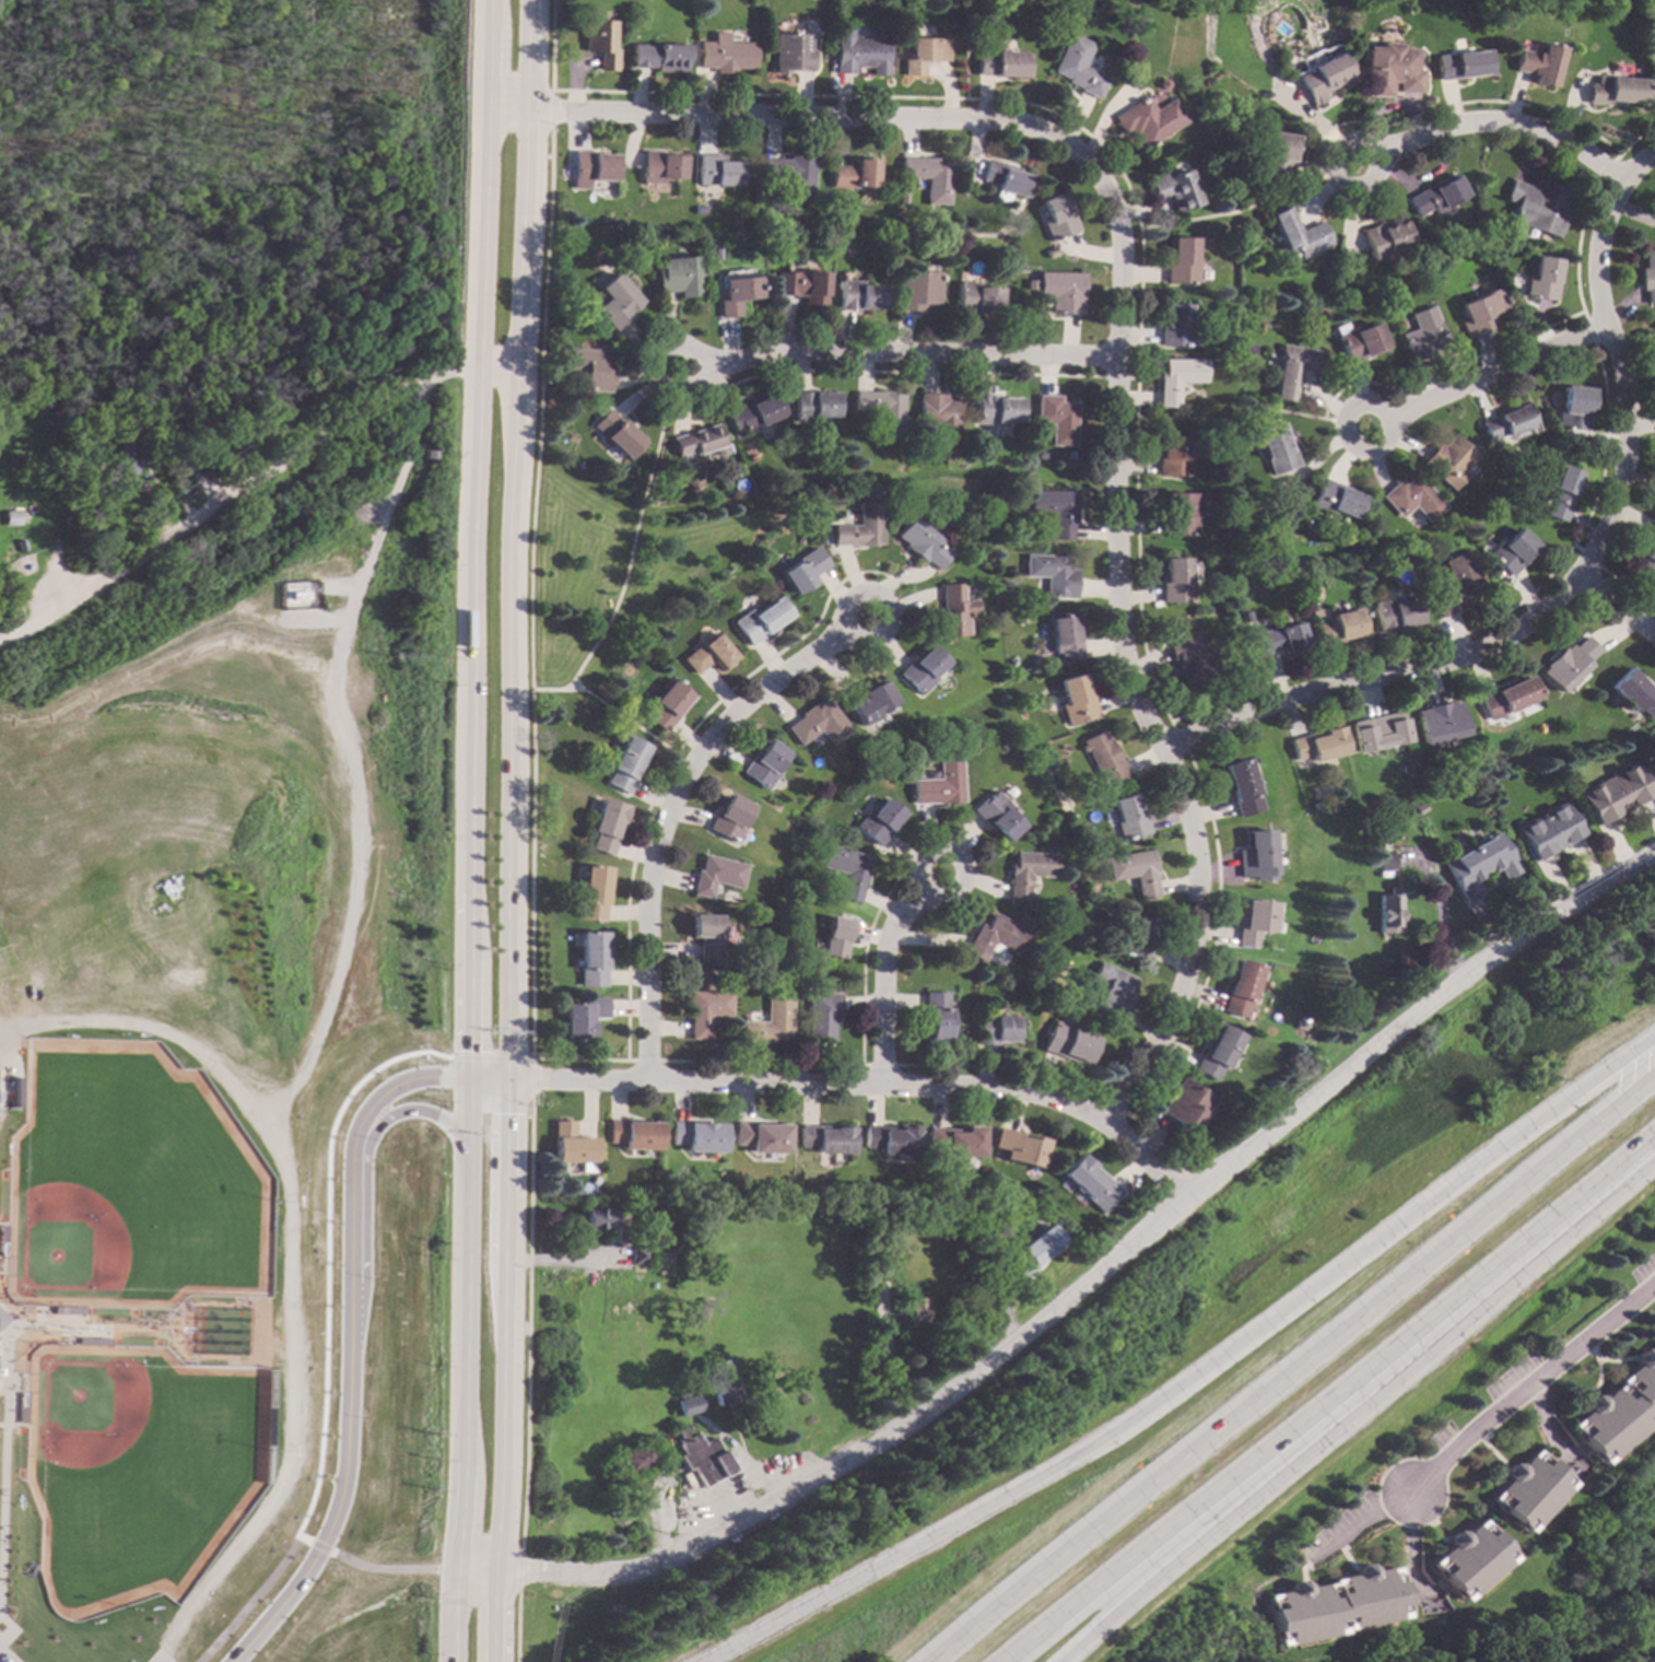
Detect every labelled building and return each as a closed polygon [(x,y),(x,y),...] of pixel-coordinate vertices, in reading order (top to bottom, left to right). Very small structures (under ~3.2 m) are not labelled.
[(1651,3),(1651,13),(1640,12),(1641,3),(1651,3)] [(608,48),(612,48),(612,71),(591,71),(591,52),(577,52),(578,20),(609,21),(608,48)] [(857,39),(885,39),(884,74),(868,74),(868,67),(852,67),(852,73),(832,73),(832,30),(850,30),(850,23),(857,23),(857,39)] [(723,43),(750,43),(750,69),(730,69),(730,73),(709,73),(709,68),(693,68),(692,42),(706,42),(706,32),(723,32),(723,43)] [(807,50),(810,50),(809,70),(783,69),(783,73),(770,73),(770,33),(807,34),(807,50)] [(1091,45),(1081,66),(1105,78),(1095,100),(1076,91),(1078,87),(1065,82),(1066,79),(1049,71),(1068,34),(1091,45)] [(946,60),(922,60),(922,73),(902,73),(902,58),(908,58),(908,38),(946,38),(946,60)] [(999,44),(1002,46),(1002,51),(1026,52),(1026,75),(975,75),(975,52),(990,52),(990,46),(995,43),(999,44)] [(1401,49),(1416,49),(1415,69),(1419,69),(1419,92),(1396,91),(1396,81),(1388,81),(1388,96),(1363,95),(1363,82),(1364,82),(1365,47),(1366,47),(1366,46),(1378,47),(1378,43),(1401,43),(1401,49)] [(1561,47),(1553,84),(1533,80),(1534,75),(1512,71),(1516,50),(1534,54),(1535,51),(1540,52),(1542,43),(1561,47)] [(680,46),(679,72),(649,71),(649,67),(624,66),(625,44),(680,46)] [(1491,74),(1436,81),(1433,55),(1488,48),(1491,74)] [(1351,78),(1339,83),(1339,82),(1322,91),(1326,98),(1311,107),(1295,77),(1306,71),(1305,69),(1338,51),(1351,78)] [(1646,79),(1644,102),(1610,100),(1609,105),(1588,103),(1589,83),(1596,83),(1597,74),(1646,79)] [(1161,79),(1164,80),(1166,83),(1165,86),(1162,89),(1158,89),(1155,84),(1157,81),(1161,79)] [(1152,109),(1171,98),(1184,121),(1142,147),(1135,133),(1131,136),(1127,129),(1120,133),(1111,116),(1145,96),(1152,109)] [(1295,134),(1290,175),(1256,171),(1259,151),(1265,152),(1268,130),(1295,134)] [(680,156),(678,180),(657,178),(657,184),(635,182),(637,152),(680,156)] [(608,180),(584,179),(584,190),(567,190),(567,153),(609,154),(608,180)] [(719,161),(736,161),(736,188),(715,188),(715,186),(694,186),(694,154),(719,154),(719,161)] [(812,156),(810,199),(786,199),(787,179),(760,178),(761,159),(786,160),(786,155),(812,156)] [(875,156),(873,187),(829,185),(830,165),(849,166),(849,155),(875,156)] [(936,162),(949,162),(949,206),(925,204),(925,179),(897,178),(899,157),(936,157),(936,162)] [(1002,164),(1002,166),(1033,176),(1026,198),(1010,194),(1007,204),(991,199),(996,184),(978,178),(984,159),(1002,164)] [(1200,202),(1176,212),(1169,194),(1155,199),(1148,178),(1165,171),(1167,176),(1187,167),(1200,202)] [(1465,196),(1434,214),(1431,208),(1419,215),(1408,197),(1451,172),(1465,196)] [(1575,191),(1564,222),(1566,223),(1561,238),(1512,221),(1518,203),(1506,199),(1514,179),(1535,187),(1538,178),(1575,191)] [(1079,230),(1052,242),(1042,221),(1048,219),(1041,201),(1063,191),(1079,230)] [(1302,231),(1322,221),(1333,244),(1303,259),(1299,249),(1289,254),(1270,215),(1290,206),(1302,231)] [(1411,242),(1392,248),(1394,253),(1374,259),(1363,229),(1381,223),(1383,227),(1405,220),(1411,242)] [(1197,259),(1201,259),(1201,282),(1169,282),(1170,239),(1197,239),(1197,259)] [(1059,255),(1049,259),(1046,250),(1056,246),(1059,255)] [(1645,250),(1654,250),(1654,302),(1648,303),(1647,291),(1643,291),(1641,269),(1646,269),(1645,250)] [(699,295),(676,299),(674,291),(654,293),(650,271),(655,270),(654,260),(692,255),(699,295)] [(1561,259),(1557,300),(1527,296),(1530,273),(1535,274),(1536,257),(1561,259)] [(583,260),(585,262),(585,268),(582,271),(576,271),(574,267),(574,262),(577,259),(583,260)] [(939,302),(925,302),(925,309),(896,309),(896,271),(940,272),(939,302)] [(637,302),(629,309),(632,314),(611,331),(592,309),(605,299),(596,288),(613,272),(637,302)] [(824,306),(802,306),(802,295),(774,295),(774,272),(824,272),(824,306)] [(1084,299),(1083,299),(1083,314),(1053,314),(1053,297),(1040,297),(1040,272),(1084,272),(1084,299)] [(736,278),(754,274),(758,300),(737,302),(739,315),(718,318),(716,300),(721,299),(718,276),(736,273),(736,278)] [(860,285),(881,285),(881,309),(840,309),(840,280),(860,280),(860,285)] [(1037,289),(1029,289),(1029,280),(1037,280),(1037,289)] [(983,283),(983,284),(1002,285),(1001,312),(982,311),(982,314),(956,313),(959,281),(983,283)] [(1507,307),(1492,314),(1493,317),(1487,319),(1489,328),(1467,337),(1459,319),(1465,317),(1459,304),(1500,288),(1507,307)] [(1194,346),(1164,346),(1163,316),(1169,316),(1169,304),(1193,304),(1194,346)] [(1325,311),(1321,317),(1312,312),(1316,305),(1325,311)] [(1447,343),(1432,349),(1434,354),(1412,362),(1401,333),(1416,328),(1410,313),(1432,305),(1447,343)] [(1387,348),(1349,363),(1335,327),(1347,321),(1350,330),(1376,319),(1387,348)] [(1321,351),(1317,372),(1301,370),(1295,402),(1273,398),(1282,344),(1321,351)] [(607,351),(606,365),(612,366),(610,393),(582,390),(583,371),(566,368),(568,348),(607,351)] [(1208,382),(1183,382),(1183,407),(1163,407),(1163,370),(1167,370),(1167,359),(1208,359),(1208,382)] [(1593,386),(1588,432),(1557,429),(1559,408),(1561,409),(1564,383),(1593,386)] [(784,415),(762,425),(762,426),(743,435),(740,431),(738,432),(728,410),(748,400),(749,401),(773,390),(784,415)] [(840,417),(820,417),(821,423),(797,424),(796,394),(838,391),(840,417)] [(907,394),(906,433),(883,432),(883,413),(857,412),(858,391),(907,394)] [(950,401),(963,401),(962,444),(940,444),(940,423),(923,423),(923,393),(950,393),(950,401)] [(1001,394),(1001,398),(1024,399),(1023,422),(999,421),(999,424),(981,423),(982,394),(1001,394)] [(50,406),(34,408),(33,398),(49,396),(50,406)] [(1065,401),(1081,401),(1080,445),(1056,445),(1056,424),(1041,424),(1042,396),(1065,396),(1065,401)] [(1536,422),(1528,425),(1530,431),(1506,441),(1504,435),(1489,442),(1481,421),(1528,401),(1536,422)] [(648,442),(632,461),(591,428),(608,409),(648,442)] [(1299,465),(1271,475),(1258,430),(1284,421),(1299,465)] [(143,443),(138,447),(142,452),(139,468),(134,476),(139,478),(133,485),(129,483),(124,492),(105,481),(117,456),(122,441),(117,433),(129,424),(143,443)] [(724,445),(697,454),(697,452),(679,457),(673,437),(717,424),(724,445)] [(1477,455),(1460,472),(1465,476),(1452,490),(1422,463),(1439,444),(1442,447),(1454,434),(1477,455)] [(1193,437),(1192,477),(1161,476),(1162,436),(1193,437)] [(1582,475),(1563,522),(1547,515),(1556,490),(1552,489),(1561,467),(1582,475)] [(1444,506),(1427,523),(1412,506),(1399,518),(1380,496),(1399,479),(1402,483),(1415,473),(1444,506)] [(1364,494),(1353,519),(1336,512),(1334,516),(1311,506),(1323,477),(1364,494)] [(1079,525),(1075,525),(1075,540),(1056,540),(1056,513),(1033,513),(1033,490),(1079,491),(1079,525)] [(1197,534),(1164,534),(1165,493),(1197,493),(1197,534)] [(884,545),(836,546),(836,525),(860,524),(860,501),(884,501),(884,545)] [(32,525),(31,510),(7,511),(8,527),(32,525)] [(943,540),(941,543),(955,554),(943,571),(903,539),(918,519),(943,540)] [(1642,549),(1654,520),(1654,572),(1638,564),(1644,550),(1642,549)] [(1539,543),(1511,575),(1488,554),(1501,540),(1504,542),(1519,526),(1539,543)] [(831,564),(815,576),(820,582),(802,595),(784,571),(818,547),(831,564)] [(1483,592),(1469,598),(1471,605),(1440,619),(1431,598),(1453,588),(1442,561),(1466,551),(1483,592)] [(1072,555),(1071,569),(1078,570),(1077,598),(1048,597),(1049,577),(1029,576),(1030,554),(1072,555)] [(1435,564),(1428,566),(1425,557),(1434,554),(1435,564)] [(1188,577),(1192,577),(1192,600),(1161,601),(1160,573),(1164,573),(1164,558),(1187,558),(1188,577)] [(969,599),(982,598),(983,616),(973,616),(974,635),(950,637),(947,585),(967,584),(969,599)] [(799,616),(756,645),(740,622),(759,608),(762,612),(785,596),(799,616)] [(1420,622),(1404,625),(1404,627),(1377,633),(1371,602),(1393,598),(1394,602),(1415,598),(1420,622)] [(1364,636),(1319,646),(1314,624),(1330,621),(1329,613),(1358,607),(1364,636)] [(1249,620),(1243,622),(1240,612),(1246,610),(1249,620)] [(1084,658),(1063,660),(1061,654),(1056,655),(1050,615),(1078,611),(1084,658)] [(1303,649),(1282,656),(1280,647),(1258,653),(1253,633),(1275,627),(1276,630),(1296,624),(1303,649)] [(1202,665),(1207,663),(1211,679),(1183,688),(1175,660),(1171,662),(1165,642),(1194,633),(1202,665)] [(743,658),(729,671),(718,660),(703,675),(690,658),(716,635),(719,637),(723,634),(743,658)] [(1599,649),(1586,663),(1589,666),(1563,693),(1542,671),(1547,667),(1546,666),(1569,644),(1573,647),(1586,635),(1599,649)] [(953,663),(940,676),(943,679),(927,695),(905,674),(934,643),(953,663)] [(1653,689),(1654,691),(1654,715),(1651,719),(1640,707),(1634,713),(1609,688),(1629,669),(1651,691),(1653,689)] [(703,693),(670,731),(654,717),(664,705),(658,701),(681,675),(703,693)] [(1090,698),(1093,697),(1099,717),(1070,725),(1064,703),(1066,703),(1060,681),(1083,675),(1090,698)] [(1539,699),(1489,721),(1479,698),(1529,676),(1539,699)] [(901,704),(883,713),(885,717),(867,727),(853,699),(888,679),(901,704)] [(856,731),(837,745),(826,730),(805,746),(793,727),(809,716),(807,713),(824,701),(825,703),(833,699),(856,731)] [(1447,704),(1458,701),(1466,735),(1423,745),(1416,711),(1427,709),(1425,705),(1446,700),(1447,704)] [(1407,741),(1357,753),(1350,723),(1399,711),(1407,741)] [(1346,753),(1311,763),(1308,757),(1293,761),(1287,739),(1338,725),(1346,753)] [(1128,775),(1105,787),(1103,783),(1102,783),(1100,779),(1102,777),(1088,750),(1085,751),(1083,747),(1085,746),(1083,741),(1105,729),(1128,775)] [(657,747),(632,795),(609,782),(634,735),(657,747)] [(791,752),(779,769),(785,773),(772,789),(748,771),(764,750),(767,753),(777,741),(791,752)] [(964,803),(916,804),(915,780),(941,780),(941,758),(963,758),(964,803)] [(1254,793),(1253,794),(1258,809),(1234,817),(1226,789),(1222,791),(1219,776),(1222,775),(1220,765),(1244,759),(1254,793)] [(1652,796),(1595,826),(1577,794),(1634,763),(1652,796)] [(1009,804),(1005,807),(1023,826),(1007,842),(994,828),(993,830),(974,810),(996,789),(1009,804)] [(756,805),(748,822),(750,823),(740,842),(713,828),(719,815),(721,816),(733,793),(756,805)] [(1140,812),(1143,812),(1149,832),(1120,840),(1116,823),(1118,822),(1112,799),(1134,793),(1140,812)] [(629,806),(627,811),(629,811),(613,855),(592,847),(598,833),(592,831),(605,797),(629,806)] [(906,814),(897,824),(899,824),(881,846),(858,827),(871,810),(876,814),(888,798),(906,814)] [(1424,809),(1415,815),(1410,807),(1420,801),(1424,809)] [(1581,835),(1535,862),(1516,828),(1562,801),(1581,835)] [(1272,879),(1252,881),(1252,879),(1239,880),(1236,850),(1243,850),(1241,832),(1268,830),(1272,879)] [(1517,870),(1502,879),(1496,868),(1490,871),(1488,867),(1477,874),(1479,878),(1472,882),(1478,893),(1463,901),(1442,863),(1453,857),(1452,855),(1453,853),(1458,850),(1459,850),(1460,852),(1477,843),(1476,841),(1476,839),(1481,835),(1483,836),(1484,839),(1496,832),(1517,870)] [(868,855),(865,869),(869,870),(860,903),(841,898),(847,873),(824,867),(830,845),(868,855)] [(1155,879),(1154,879),(1158,897),(1138,900),(1132,876),(1110,880),(1105,858),(1150,850),(1155,879)] [(1056,854),(1055,877),(1030,876),(1028,900),(1008,899),(1010,864),(1014,864),(1016,852),(1056,854)] [(1393,869),(1376,869),(1376,853),(1392,853),(1393,869)] [(748,865),(741,889),(716,882),(712,899),(693,894),(700,870),(702,870),(706,854),(748,865)] [(610,867),(609,880),(611,880),(610,892),(608,892),(605,922),(579,918),(586,864),(610,867)] [(1397,933),(1376,934),(1375,894),(1396,894),(1397,933)] [(1272,903),(1269,933),(1256,931),(1255,948),(1234,946),(1236,928),(1237,928),(1240,911),(1242,911),(1243,900),(1272,903)] [(1025,932),(1013,953),(1001,947),(997,955),(987,949),(981,962),(963,953),(978,924),(984,926),(991,913),(1025,932)] [(1151,918),(1148,932),(1151,933),(1145,960),(1108,951),(1113,933),(1123,935),(1127,913),(1151,918)] [(719,915),(718,935),(720,935),(719,959),(697,957),(699,937),(690,937),(691,914),(719,915)] [(850,920),(843,959),(822,955),(829,916),(850,920)] [(605,986),(579,986),(580,932),(606,932),(605,986)] [(1037,960),(1034,969),(1026,965),(1030,957),(1037,960)] [(1258,967),(1243,1018),(1219,1010),(1226,984),(1224,983),(1228,970),(1232,971),(1235,960),(1258,967)] [(1135,979),(1128,992),(1132,993),(1120,1018),(1093,1004),(1102,987),(1088,981),(1098,961),(1135,979)] [(728,1016),(709,1016),(708,1040),(689,1039),(689,1014),(686,1014),(688,991),(729,992),(728,1016)] [(946,1008),(948,1008),(947,1044),(923,1044),(924,991),(946,992),(946,1008)] [(837,995),(837,1013),(833,1013),(832,1043),(807,1042),(808,994),(837,995)] [(606,1017),(588,1017),(588,1020),(589,1020),(590,1038),(564,1039),(563,1004),(579,1004),(579,997),(605,996),(606,1017)] [(789,1039),(773,1039),(773,1042),(740,1041),(740,1021),(765,1021),(765,996),(789,996),(789,1039)] [(1016,1025),(1018,1025),(1017,1042),(996,1042),(995,1045),(976,1044),(976,1037),(977,1037),(977,1015),(993,1015),(993,1014),(1016,1015),(1016,1025)] [(1094,1038),(1084,1066),(1042,1050),(1052,1021),(1094,1038)] [(1239,1035),(1222,1068),(1220,1067),(1214,1079),(1192,1068),(1214,1022),(1239,1035)] [(1211,1098),(1188,1134),(1157,1113),(1179,1078),(1211,1098)] [(621,1122),(658,1123),(657,1149),(621,1149),(621,1143),(606,1143),(606,1123),(610,1123),(610,1120),(621,1120),(621,1122)] [(685,1122),(685,1123),(724,1124),(723,1152),(685,1151),(685,1144),(669,1143),(669,1121),(685,1122)] [(571,1137),(591,1137),(591,1171),(578,1171),(578,1162),(552,1162),(552,1144),(550,1144),(550,1122),(571,1122),(571,1137)] [(788,1125),(787,1155),(749,1152),(750,1146),(735,1145),(736,1123),(788,1125)] [(818,1130),(834,1130),(834,1127),(852,1127),(850,1154),(815,1152),(815,1147),(799,1147),(800,1125),(818,1126),(818,1130)] [(982,1157),(946,1156),(946,1150),(928,1150),(929,1127),(949,1128),(949,1132),(964,1132),(964,1126),(982,1126),(982,1157)] [(916,1128),(916,1155),(879,1154),(879,1149),(865,1148),(865,1127),(916,1128)] [(1019,1133),(1018,1136),(1032,1140),(1032,1137),(1045,1140),(1038,1168),(1003,1159),(1005,1150),(994,1147),(998,1127),(1019,1133)] [(1091,1164),(1088,1169),(1103,1182),(1106,1179),(1119,1190),(1100,1213),(1085,1199),(1087,1198),(1060,1174),(1078,1154),(1091,1164)] [(599,1208),(599,1209),(607,1209),(606,1229),(575,1229),(576,1208),(599,1208)] [(1060,1241),(1032,1265),(1033,1266),(1018,1279),(1006,1265),(1020,1253),(1017,1249),(1046,1224),(1060,1241)] [(658,1232),(657,1244),(647,1243),(648,1231),(658,1232)] [(646,1264),(630,1264),(630,1246),(646,1248),(646,1264)] [(924,1321),(905,1321),(906,1297),(924,1297),(924,1321)] [(1648,1351),(1654,1346),(1654,1414),(1648,1419),(1651,1421),(1600,1463),(1568,1425),(1584,1411),(1582,1407),(1583,1401),(1589,1395),(1596,1395),(1598,1398),(1617,1383),(1613,1380),(1634,1362),(1632,1360),(1632,1355),(1639,1349),(1646,1349),(1648,1351)] [(729,1382),(733,1381),(739,1403),(726,1407),(725,1403),(715,1405),(705,1365),(723,1360),(729,1382)] [(688,1396),(694,1394),(700,1411),(681,1416),(676,1401),(679,1400),(676,1390),(684,1386),(688,1396)] [(686,1439),(696,1435),(701,1443),(714,1437),(732,1470),(701,1487),(691,1467),(686,1470),(679,1456),(683,1454),(677,1444),(679,1443),(676,1439),(679,1437),(676,1431),(681,1428),(686,1439)] [(660,1461),(624,1480),(612,1458),(648,1439),(660,1461)] [(1569,1484),(1525,1533),(1487,1498),(1503,1478),(1501,1477),(1501,1470),(1506,1464),(1513,1463),(1516,1466),(1531,1450),(1569,1484)] [(1511,1558),(1460,1602),(1428,1562),(1446,1546),(1444,1543),(1444,1535),(1449,1531),(1458,1531),(1460,1534),(1478,1519),(1511,1558)] [(1370,1567),(1371,1571),(1394,1567),(1404,1617),(1340,1629),(1340,1632),(1276,1646),(1266,1595),(1288,1591),(1287,1588),(1290,1581),(1299,1580),(1305,1583),(1306,1588),(1330,1582),(1329,1579),(1353,1573),(1353,1571),(1355,1566),(1364,1564),(1370,1567)]
